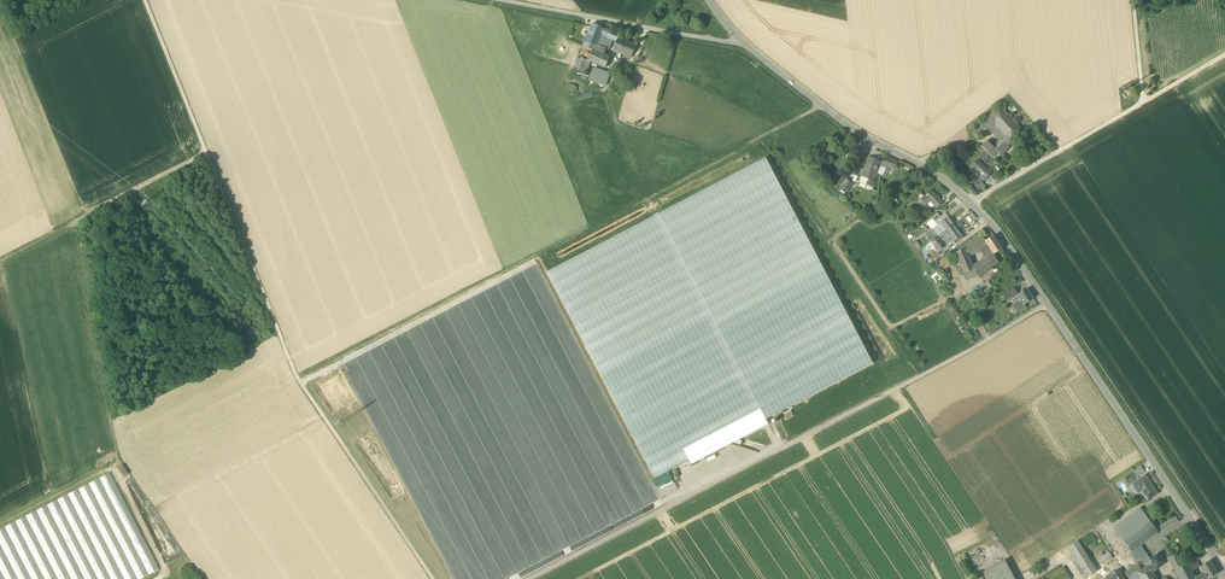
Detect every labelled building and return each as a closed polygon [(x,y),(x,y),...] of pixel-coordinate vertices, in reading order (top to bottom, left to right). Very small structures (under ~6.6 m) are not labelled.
[(583,46),(592,50),(594,51),(597,45),(601,35),(604,29),(593,24),(583,46)] [(619,35),(604,29),(601,35),(610,39),(616,42),(618,37),(619,35)] [(597,45),(606,49),(610,39),(601,35),(597,45)] [(612,50),(631,58),(637,45),(618,37),(616,42),(612,50)] [(592,50),(588,60),(591,62),(605,68),(610,57),(604,55),(606,49),(597,45),(594,51),(592,50)] [(589,67),(591,62),(588,60),(579,56),(574,67),(585,72),(587,66),(589,67)] [(588,81),(605,87),(610,73),(593,67),(588,81)] [(619,79),(626,82),(630,76),(622,72),(619,79)] [(1000,106),(995,111),(1003,119),(1007,115),(1000,106)] [(995,111),(981,124),(977,128),(975,129),(983,138),(990,132),(996,127),(995,126),(1003,119),(995,111)] [(1007,115),(1003,119),(995,126),(996,127),(1004,136),(1009,141),(1020,129),(1007,115)] [(1004,136),(996,127),(990,132),(999,142),(1001,139),(1004,136)] [(1006,145),(1009,141),(1004,136),(1001,139),(1006,145)] [(1009,148),(1006,145),(1001,139),(999,142),(993,148),(998,153),(997,153),(1000,156),(1001,156),(1009,148)] [(982,147),(986,151),(992,158),(997,153),(998,153),(993,148),(987,141),(982,147)] [(992,158),(986,151),(983,153),(980,157),(987,164),(992,158)] [(889,168),(892,160),(885,157),(882,165),(883,165),(884,162),(890,165),(889,167),(889,168)] [(547,272),(601,375),(819,261),(765,158),(547,272)] [(944,163),(951,170),(956,165),(949,158),(944,163)] [(865,169),(876,174),(880,164),(880,163),(869,159),(865,169)] [(889,169),(894,171),(897,162),(892,160),(889,168),(889,169)] [(882,165),(880,164),(876,174),(877,174),(883,176),(886,168),(889,169),(889,168),(889,167),(890,165),(884,162),(883,165),(882,165)] [(970,168),(975,172),(980,177),(984,180),(990,174),(987,170),(984,168),(983,167),(982,167),(976,162),(970,168)] [(873,181),(877,174),(876,174),(865,169),(864,169),(861,177),(861,178),(860,182),(872,187),(875,182),(873,181)] [(975,182),(980,177),(975,172),(970,177),(975,182)] [(841,188),(847,192),(852,184),(846,180),(841,188)] [(985,187),(981,180),(974,184),(978,191),(985,187)] [(930,201),(937,209),(943,203),(932,191),(921,201),(926,205),(930,201)] [(940,223),(946,231),(954,225),(948,217),(943,221),(940,223)] [(943,221),(940,218),(935,222),(938,225),(934,228),(932,229),(933,231),(932,232),(934,235),(936,234),(938,236),(946,231),(940,223),(943,221)] [(952,240),(953,240),(961,234),(954,225),(946,231),(938,236),(939,239),(942,237),(943,238),(944,237),(945,237),(942,239),(946,244),(946,245),(952,240)] [(953,242),(955,244),(963,238),(962,235),(953,242)] [(945,245),(946,244),(942,239),(945,237),(944,237),(943,238),(942,237),(939,239),(938,236),(931,242),(938,251),(946,247),(945,245)] [(984,260),(990,268),(999,263),(994,255),(993,255),(985,241),(982,236),(974,241),(976,244),(973,246),(976,253),(980,251),(985,259),(984,260)] [(985,241),(993,255),(994,255),(1002,249),(994,236),(985,241)] [(976,244),(974,241),(965,247),(969,257),(976,253),(973,246),(976,244)] [(963,274),(974,270),(973,267),(969,257),(965,247),(955,254),(963,274)] [(984,260),(981,262),(986,271),(990,268),(984,260)] [(819,261),(601,375),(654,478),(688,460),(691,465),(768,425),(766,419),(872,364),(819,261)] [(981,262),(973,267),(974,270),(977,276),(986,271),(981,262)] [(974,270),(963,274),(966,281),(977,276),(974,270)] [(937,272),(931,276),(935,283),(942,279),(937,272)] [(1006,293),(1009,299),(1017,294),(1013,288),(1006,293)] [(1017,295),(1022,302),(1024,305),(1034,299),(1027,289),(1017,295)] [(1025,306),(1024,305),(1022,302),(1019,304),(1018,303),(1013,305),(1017,311),(1018,312),(1026,307),(1025,306)] [(1141,466),(1133,471),(1138,477),(1145,473),(1141,466)] [(162,568),(111,470),(0,528),(0,578),(141,578),(162,568)] [(1140,488),(1148,499),(1156,493),(1145,476),(1133,485),(1137,491),(1140,488)] [(1115,530),(1124,541),(1150,521),(1142,510),(1115,530)] [(622,523),(635,518),(633,514),(620,519),(622,523)] [(1159,526),(1162,532),(1176,523),(1178,522),(1175,517),(1159,526)] [(1158,532),(1150,521),(1124,541),(1134,556),(1143,550),(1140,546),(1158,532)] [(1068,547),(1088,578),(1097,572),(1077,541),(1068,547)] [(1134,556),(1137,561),(1140,558),(1146,554),(1143,550),(1134,556)] [(1098,560),(1101,566),(1113,559),(1109,553),(1098,560)] [(1148,567),(1152,573),(1165,563),(1158,554),(1149,560),(1146,554),(1140,558),(1146,568),(1148,567)] [(1168,558),(1174,569),(1182,565),(1176,554),(1168,558)] [(1201,574),(1195,577),(1191,570),(1199,565),(1195,558),(1174,569),(1179,578),(1205,578),(1201,574)] [(1005,561),(984,572),(987,578),(1015,578),(1005,561)] [(1201,574),(1205,578),(1210,578),(1217,574),(1209,561),(1200,567),(1203,573),(1201,574)] [(1145,569),(1142,571),(1138,565),(1125,572),(1129,578),(1155,578),(1152,573),(1148,567),(1146,568),(1145,569)] [(1105,578),(1125,578),(1118,569),(1111,574),(1110,574),(1105,578)]
